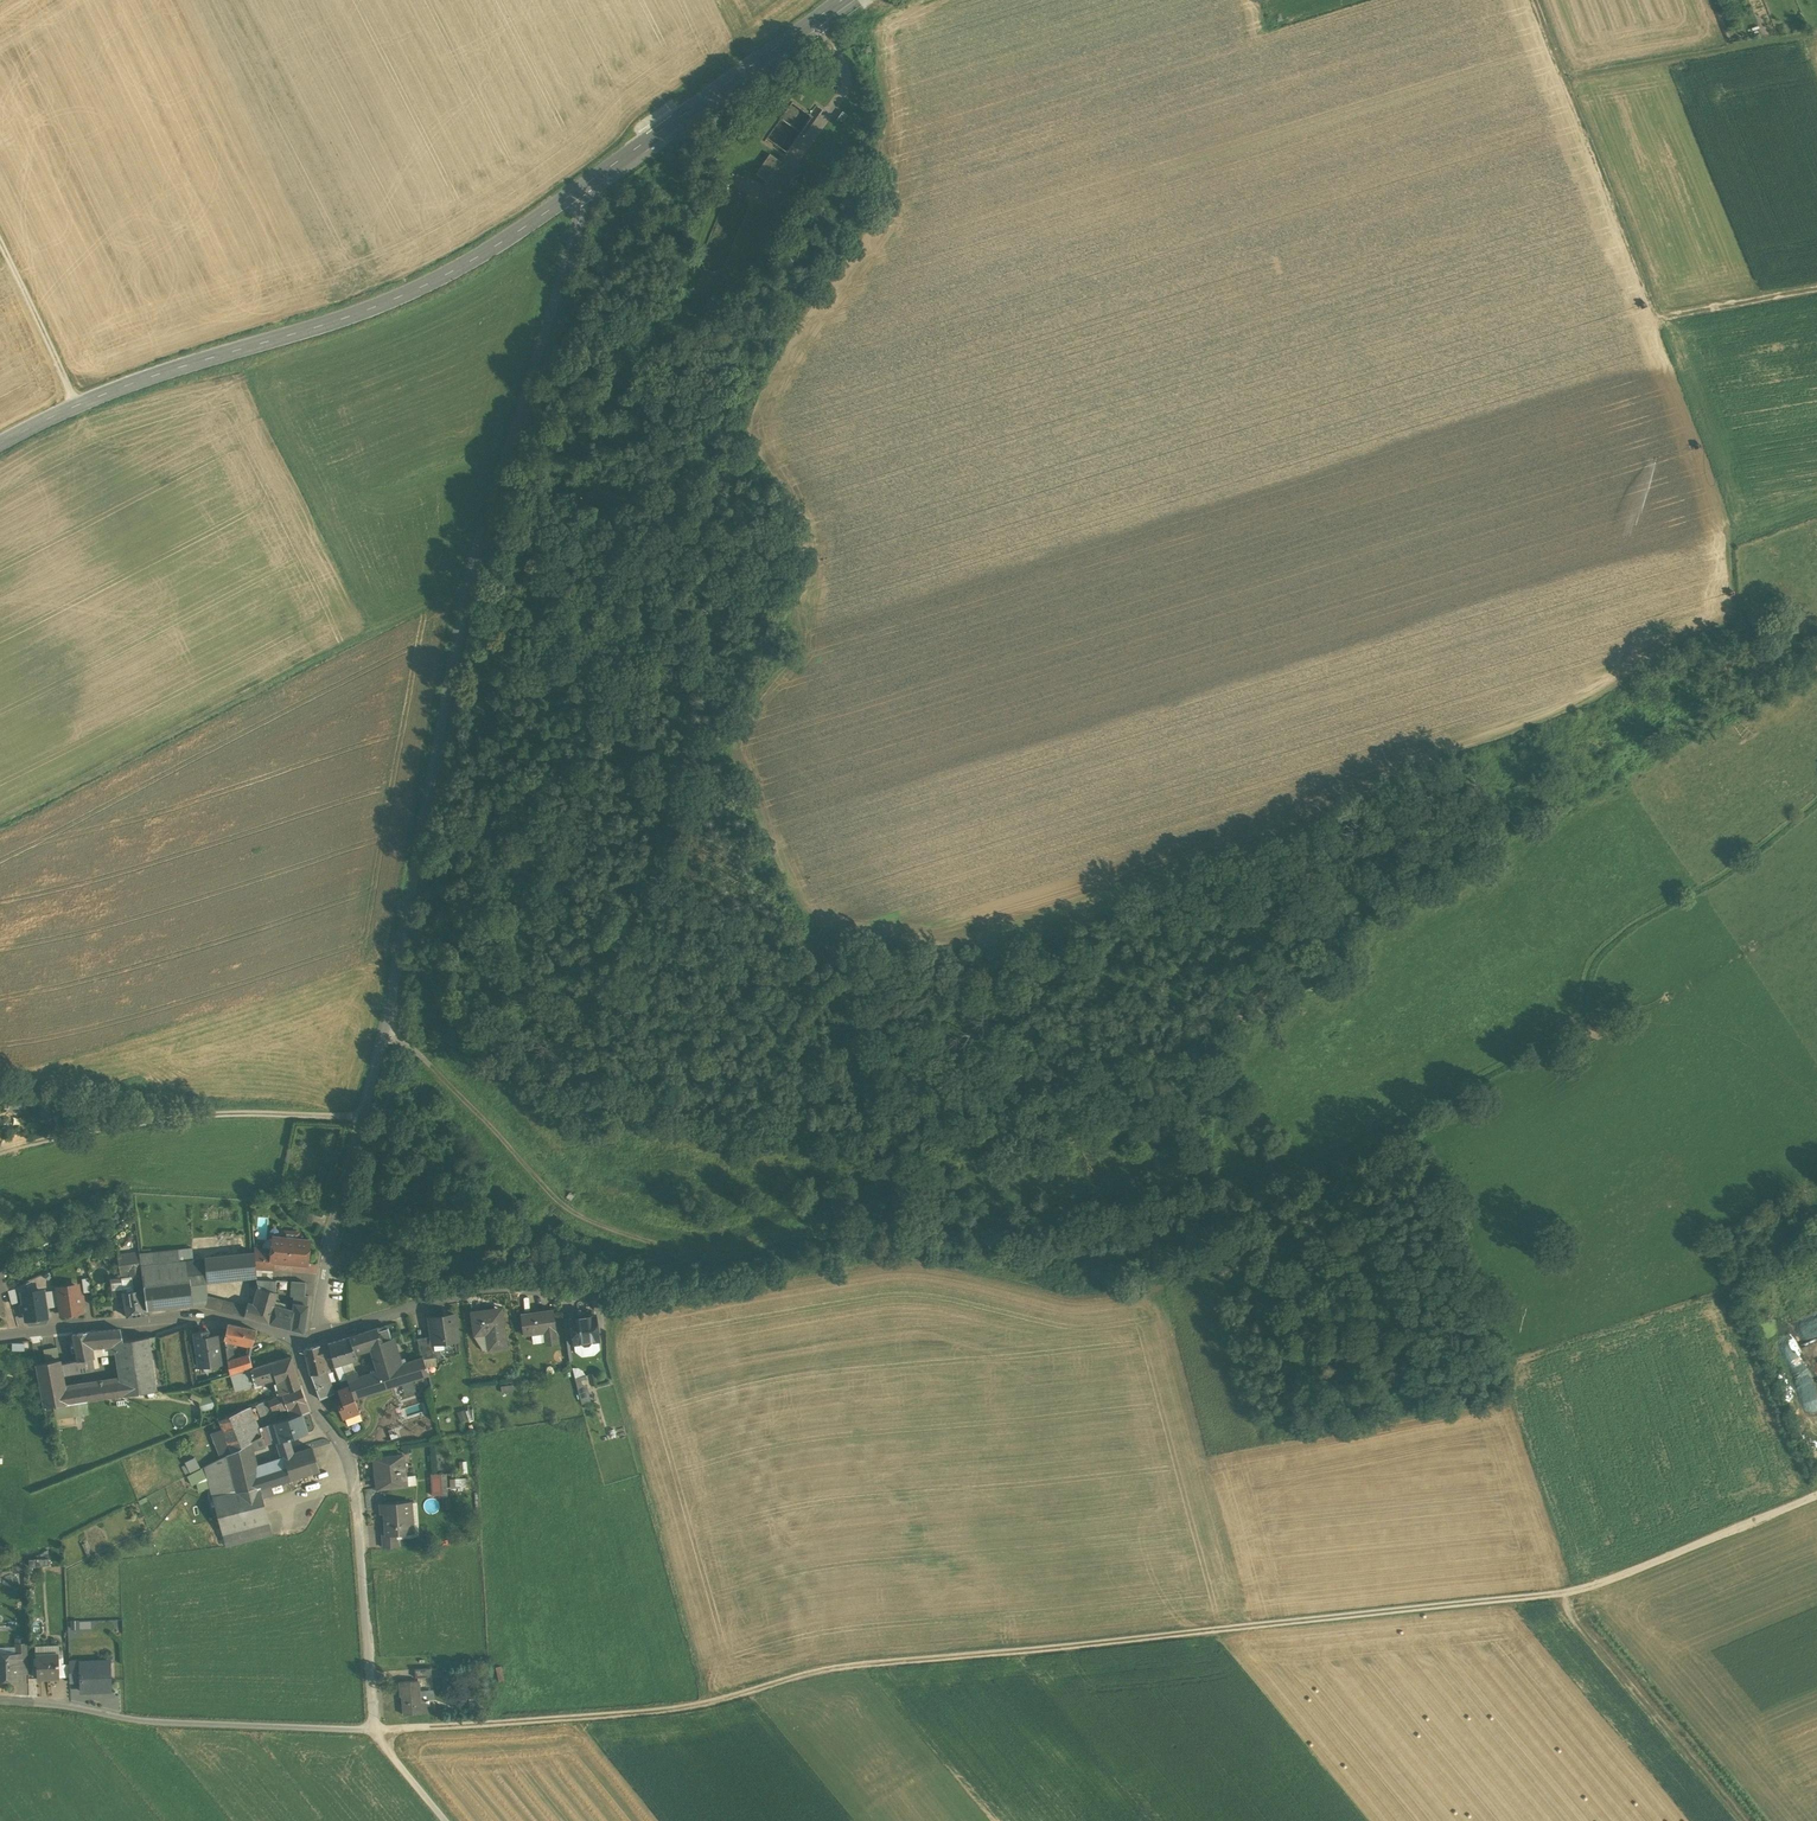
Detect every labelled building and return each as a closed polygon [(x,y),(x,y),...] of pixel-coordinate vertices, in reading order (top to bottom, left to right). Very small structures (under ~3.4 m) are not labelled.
[(847,115),(842,111),(837,118),(842,122),(847,115)] [(770,154),(755,174),(766,182),(781,162),(770,154)] [(314,1214),(308,1212),(305,1220),(312,1222),(314,1214)] [(294,1233),(289,1232),(285,1234),(284,1239),(297,1241),(298,1235),(294,1233)] [(284,1239),(274,1239),(272,1252),(272,1261),(272,1262),(274,1262),(307,1265),(309,1242),(297,1241),(284,1239)] [(206,1260),(194,1262),(192,1249),(139,1255),(145,1287),(190,1282),(207,1280),(206,1260)] [(272,1252),(255,1251),(255,1254),(256,1260),(272,1261),(272,1252)] [(137,1253),(118,1255),(121,1277),(130,1276),(141,1275),(137,1253)] [(255,1254),(206,1258),(206,1260),(207,1280),(257,1276),(257,1271),(256,1260),(255,1254)] [(272,1261),(256,1260),(257,1271),(258,1271),(274,1272),(274,1262),(272,1262),(272,1261)] [(274,1272),(258,1271),(258,1280),(272,1281),(274,1272)] [(141,1275),(130,1276),(133,1288),(126,1289),(126,1293),(142,1291),(143,1291),(144,1291),(143,1287),(141,1275)] [(121,1279),(111,1280),(113,1297),(124,1296),(123,1293),(126,1293),(126,1289),(133,1288),(130,1276),(121,1277),(121,1279)] [(90,1293),(88,1279),(81,1280),(83,1294),(90,1293)] [(207,1280),(190,1282),(193,1306),(204,1304),(205,1303),(206,1298),(207,1280)] [(260,1290),(262,1291),(257,1309),(256,1312),(257,1312),(254,1320),(255,1321),(269,1324),(274,1307),(277,1295),(278,1293),(276,1293),(276,1282),(272,1281),(258,1280),(257,1280),(260,1290)] [(145,1287),(143,1287),(144,1291),(147,1312),(193,1306),(190,1282),(145,1287)] [(306,1284),(276,1282),(276,1293),(278,1293),(277,1295),(296,1297),(306,1296),(306,1284)] [(78,1287),(57,1290),(61,1314),(82,1311),(78,1287)] [(15,1290),(8,1292),(12,1305),(18,1303),(15,1290)] [(57,1291),(50,1292),(53,1308),(59,1307),(57,1291)] [(126,1293),(123,1293),(124,1296),(126,1318),(146,1315),(146,1312),(143,1291),(142,1291),(126,1293)] [(43,1292),(22,1295),(26,1319),(47,1316),(43,1292)] [(50,1292),(44,1293),(46,1309),(53,1308),(50,1292)] [(306,1296),(296,1297),(295,1305),(307,1306),(308,1297),(306,1296)] [(257,1309),(248,1306),(247,1309),(206,1298),(205,1303),(204,1304),(204,1305),(205,1307),(207,1308),(254,1320),(257,1312),(256,1312),(257,1309)] [(307,1306),(295,1305),(293,1312),(293,1314),(305,1316),(307,1306)] [(274,1307),(269,1324),(290,1330),(293,1314),(293,1312),(274,1307)] [(503,1318),(495,1319),(494,1309),(471,1313),(474,1336),(486,1334),(489,1351),(507,1348),(503,1318)] [(553,1311),(520,1316),(523,1335),(539,1333),(538,1329),(543,1329),(546,1346),(557,1344),(555,1331),(556,1331),(553,1311)] [(1792,1323),(1816,1383),(1816,1312),(1792,1323)] [(305,1316),(293,1314),(290,1330),(303,1333),(306,1316),(305,1316)] [(458,1341),(455,1315),(429,1318),(432,1337),(432,1339),(433,1339),(434,1344),(458,1341)] [(595,1315),(570,1319),(573,1340),(574,1345),(580,1344),(584,1347),(589,1346),(592,1342),(598,1341),(595,1315)] [(570,1319),(563,1320),(566,1341),(573,1340),(570,1319)] [(257,1332),(228,1325),(224,1340),(234,1342),(253,1346),(257,1332)] [(386,1326),(377,1329),(381,1342),(387,1340),(387,1341),(391,1340),(391,1339),(386,1326)] [(381,1342),(377,1329),(349,1338),(354,1352),(371,1346),(379,1373),(395,1367),(387,1341),(387,1340),(381,1342)] [(120,1330),(99,1332),(101,1346),(111,1345),(113,1353),(118,1352),(125,1351),(124,1348),(123,1342),(120,1330)] [(99,1332),(89,1333),(91,1344),(90,1344),(90,1347),(101,1346),(99,1332)] [(207,1332),(195,1334),(199,1367),(220,1364),(216,1337),(208,1338),(207,1332)] [(89,1333),(72,1336),(77,1362),(93,1360),(90,1347),(90,1344),(91,1344),(89,1333)] [(432,1337),(417,1339),(423,1359),(423,1360),(436,1358),(434,1344),(433,1339),(432,1339),(432,1337)] [(149,1338),(128,1341),(130,1347),(124,1348),(125,1351),(118,1352),(122,1382),(115,1383),(118,1398),(157,1392),(149,1338)] [(349,1338),(328,1345),(331,1356),(334,1366),(357,1359),(354,1352),(349,1338)] [(423,1359),(406,1363),(404,1358),(399,1360),(392,1339),(391,1339),(391,1340),(387,1341),(395,1367),(400,1383),(428,1374),(423,1360),(423,1359)] [(234,1342),(224,1340),(227,1362),(236,1360),(234,1342)] [(328,1345),(320,1347),(323,1358),(331,1356),(328,1345)] [(320,1347),(305,1350),(311,1375),(325,1372),(326,1372),(323,1358),(320,1347)] [(57,1348),(43,1351),(46,1363),(59,1361),(57,1348)] [(236,1360),(227,1362),(229,1372),(252,1366),(249,1355),(236,1360)] [(291,1357),(272,1363),(276,1377),(281,1395),(300,1388),(301,1388),(297,1376),(291,1357)] [(93,1360),(77,1362),(71,1363),(73,1372),(94,1368),(93,1360)] [(46,1363),(36,1365),(44,1408),(67,1405),(64,1391),(59,1361),(46,1363)] [(272,1363),(252,1368),(256,1382),(276,1377),(272,1363)] [(379,1373),(362,1378),(368,1393),(400,1383),(395,1367),(379,1373)] [(256,1382),(252,1368),(231,1375),(236,1392),(257,1385),(256,1382)] [(325,1372),(311,1375),(317,1392),(329,1386),(325,1372)] [(356,1373),(346,1376),(348,1383),(358,1379),(356,1373)] [(584,1375),(574,1376),(579,1403),(588,1401),(584,1375)] [(358,1379),(348,1383),(354,1398),(368,1393),(362,1378),(358,1379)] [(115,1383),(74,1390),(77,1404),(118,1398),(115,1383)] [(329,1386),(317,1392),(320,1400),(333,1394),(329,1386)] [(350,1387),(339,1391),(344,1404),(339,1406),(343,1417),(345,1417),(359,1412),(350,1387)] [(300,1388),(283,1395),(287,1406),(289,1409),(293,1408),(296,1416),(301,1414),(309,1412),(300,1388)] [(74,1390),(64,1391),(67,1405),(77,1404),(74,1390)] [(283,1395),(268,1401),(273,1412),(287,1406),(283,1395)] [(216,1407),(212,1396),(200,1400),(203,1411),(216,1407)] [(268,1401),(256,1406),(260,1418),(273,1412),(268,1401)] [(257,1429),(249,1408),(220,1419),(223,1428),(232,1452),(250,1442),(261,1436),(259,1428),(257,1429)] [(458,1411),(459,1420),(472,1418),(470,1408),(458,1411)] [(348,1425),(362,1420),(359,1412),(345,1417),(348,1425)] [(296,1416),(274,1423),(280,1442),(289,1439),(307,1433),(301,1414),(296,1416)] [(271,1442),(266,1426),(259,1428),(261,1436),(262,1436),(265,1445),(271,1442)] [(232,1452),(223,1428),(212,1433),(222,1458),(226,1455),(232,1452)] [(261,1436),(250,1442),(252,1451),(265,1447),(264,1445),(265,1445),(262,1436),(261,1436)] [(312,1448),(293,1454),(289,1439),(280,1442),(283,1450),(281,1451),(286,1467),(290,1479),(319,1470),(312,1448)] [(252,1451),(250,1442),(232,1452),(226,1455),(234,1493),(260,1486),(258,1476),(252,1451)] [(222,1458),(204,1467),(213,1498),(234,1493),(226,1455),(222,1458)] [(403,1455),(373,1458),(377,1489),(407,1486),(403,1455)] [(187,1471),(198,1468),(194,1456),(183,1460),(187,1471)] [(286,1467),(258,1476),(260,1486),(261,1488),(271,1485),(290,1479),(286,1467)] [(441,1474),(431,1474),(432,1495),(442,1495),(442,1491),(446,1491),(446,1487),(441,1487),(441,1474)] [(271,1485),(261,1488),(263,1497),(273,1494),(271,1485)] [(234,1493),(213,1498),(225,1546),(272,1534),(263,1497),(261,1488),(260,1486),(234,1493)] [(411,1503),(384,1505),(386,1533),(386,1534),(396,1533),(396,1528),(413,1527),(411,1503)] [(369,1524),(369,1534),(379,1534),(379,1525),(369,1524)] [(413,1527),(396,1528),(396,1533),(397,1542),(401,1541),(400,1538),(413,1537),(413,1527)] [(396,1533),(386,1534),(386,1533),(382,1534),(383,1548),(397,1547),(397,1542),(396,1533)] [(48,1550),(28,1560),(29,1567),(49,1565),(48,1550)] [(68,1620),(69,1630),(78,1628),(77,1619),(68,1620)] [(27,1644),(15,1645),(15,1654),(17,1654),(18,1673),(28,1672),(27,1644)] [(0,1655),(0,1680),(18,1679),(18,1673),(17,1654),(15,1654),(16,1658),(9,1658),(9,1655),(0,1655)] [(59,1654),(36,1654),(37,1678),(59,1677),(59,1654)] [(81,1660),(69,1661),(70,1682),(81,1682),(80,1670),(81,1670),(81,1660)] [(81,1670),(80,1670),(81,1682),(81,1691),(110,1690),(109,1661),(98,1661),(98,1669),(81,1670)] [(430,1668),(415,1669),(415,1677),(431,1676),(430,1668)] [(418,1680),(400,1682),(400,1693),(402,1693),(404,1715),(422,1714),(421,1703),(420,1703),(420,1702),(418,1680)] [(481,1697),(469,1698),(470,1710),(482,1709),(481,1697)] [(429,1702),(420,1702),(420,1703),(421,1703),(422,1714),(430,1713),(429,1702)]
